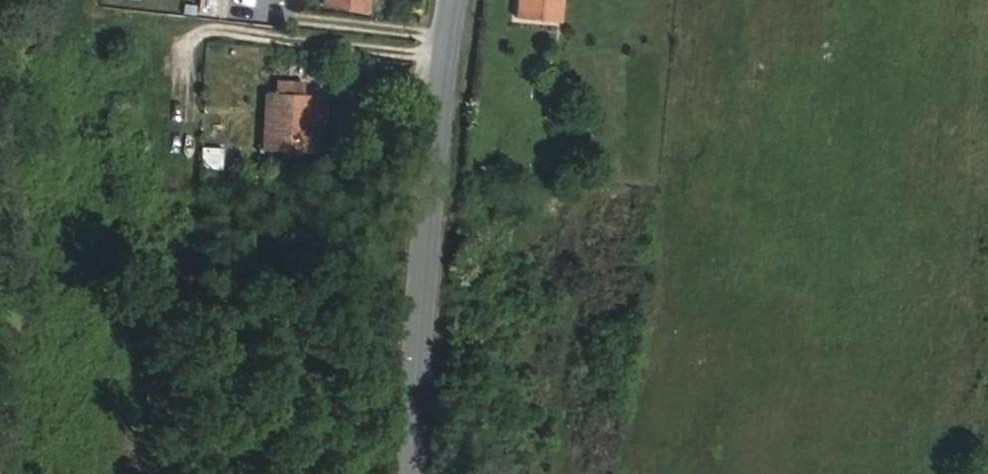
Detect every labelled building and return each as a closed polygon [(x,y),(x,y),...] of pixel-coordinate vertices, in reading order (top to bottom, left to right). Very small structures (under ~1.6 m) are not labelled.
[(365,0),(322,0),(322,2),(363,11),(365,0)] [(561,0),(517,0),(516,17),(559,21),(561,0)] [(303,97),(303,80),(273,79),(273,96),(303,97)] [(324,149),(325,97),(303,97),(273,96),(264,96),(262,147),(324,149)] [(200,145),(199,166),(220,167),(220,146),(200,145)]
